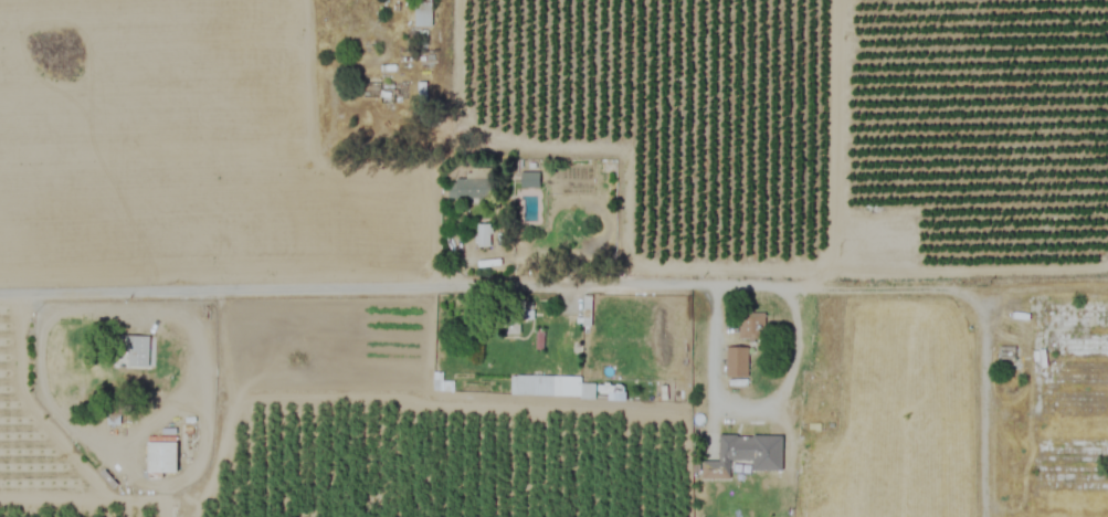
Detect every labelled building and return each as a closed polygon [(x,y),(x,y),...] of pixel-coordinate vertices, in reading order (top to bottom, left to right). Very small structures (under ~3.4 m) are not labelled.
[(415,27),(431,28),(431,0),(415,0),(415,27)] [(492,199),(492,169),(469,169),(469,181),(450,181),(450,199),(492,199)] [(540,187),(540,173),(521,173),(521,187),(540,187)] [(477,225),(477,247),(491,247),(491,225),(477,225)] [(580,383),(580,379),(449,375),(452,297),(435,297),(432,394),(672,401),(672,386),(580,383)] [(738,339),(765,339),(765,312),(738,312),(738,339)] [(151,335),(128,335),(128,366),(151,366),(151,335)] [(580,359),(673,360),(673,343),(581,342),(580,359)] [(747,347),(725,347),(725,377),(747,377),(747,347)] [(700,461),(700,479),(729,479),(729,471),(765,471),(765,435),(717,436),(717,461),(700,461)] [(178,441),(147,441),(147,472),(178,472),(178,441)]
